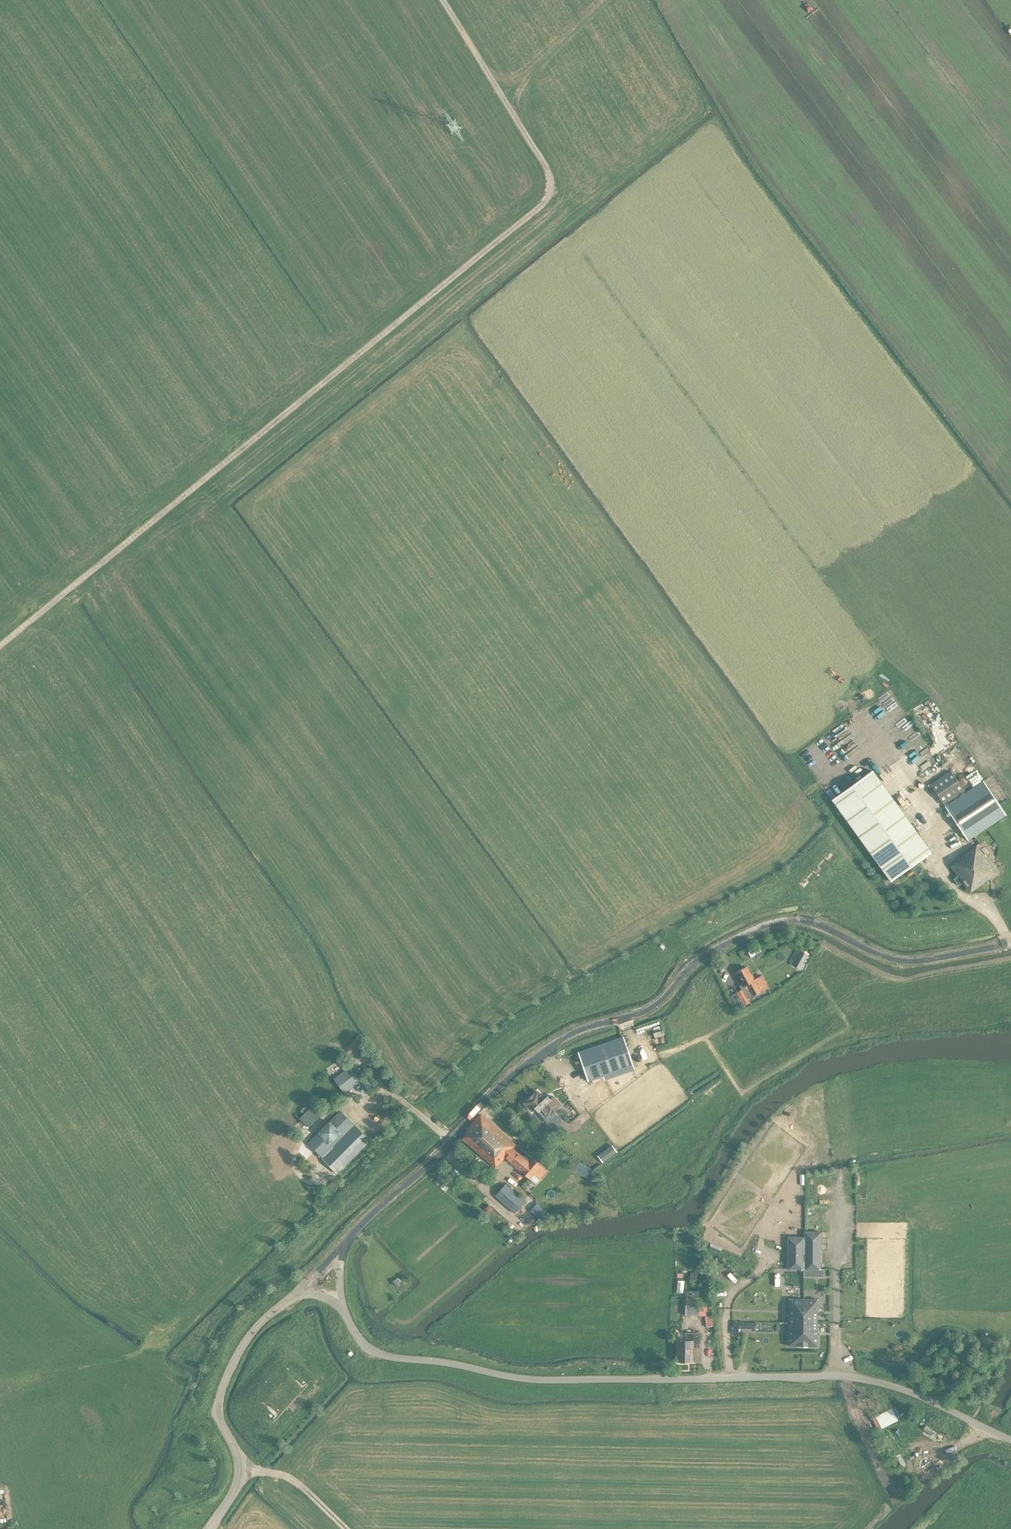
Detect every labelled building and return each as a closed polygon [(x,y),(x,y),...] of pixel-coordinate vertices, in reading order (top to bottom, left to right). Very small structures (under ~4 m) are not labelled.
[(832,803),(890,883),(931,853),(873,773),(832,803)] [(1005,815),(983,780),(964,792),(951,773),(931,786),(967,840),(1005,815)] [(958,860),(950,866),(958,876),(954,879),(958,885),(962,882),(970,892),(996,872),(976,845),(957,859),(958,860)] [(809,955),(802,951),(794,965),(800,969),(809,955)] [(744,1005),(749,1002),(747,998),(752,995),(752,996),(761,991),(752,974),(750,975),(746,966),(736,972),(743,985),(740,986),(742,989),(737,992),(744,1005)] [(622,1036),(578,1051),(588,1081),(632,1066),(622,1036)] [(350,1068),(334,1080),(343,1092),(359,1080),(350,1068)] [(361,1079),(363,1083),(363,1084),(368,1090),(373,1087),(365,1076),(361,1079)] [(524,1103),(532,1111),(535,1108),(538,1111),(541,1108),(547,1116),(560,1104),(553,1096),(550,1098),(547,1095),(544,1098),(537,1091),(524,1103)] [(308,1111),(304,1114),(300,1118),(309,1127),(323,1114),(314,1105),(308,1111)] [(318,1144),(313,1149),(337,1173),(369,1140),(341,1111),(330,1122),(329,1121),(317,1133),(318,1134),(314,1139),(318,1144)] [(462,1138),(496,1167),(504,1156),(518,1168),(529,1178),(535,1183),(546,1171),(540,1166),(531,1158),(516,1145),(513,1149),(512,1148),(515,1144),(480,1113),(466,1130),(467,1131),(462,1138)] [(612,1144),(597,1156),(602,1162),(617,1151),(612,1144)] [(579,1163),(575,1171),(587,1177),(591,1169),(579,1163)] [(505,1183),(495,1196),(514,1213),(525,1200),(505,1183)] [(583,1194),(580,1200),(589,1205),(592,1198),(583,1194)] [(548,1213),(537,1203),(530,1210),(542,1220),(548,1213)] [(804,1231),(804,1237),(804,1269),(820,1269),(820,1252),(818,1252),(818,1231),(804,1231)] [(804,1269),(804,1237),(790,1236),(789,1252),(787,1252),(787,1268),(804,1269)] [(677,1280),(676,1292),(682,1293),(684,1281),(677,1280)] [(817,1346),(818,1299),(789,1299),(788,1345),(817,1346)] [(685,1305),(685,1315),(699,1316),(699,1306),(685,1305)] [(699,1333),(685,1332),(685,1340),(677,1340),(677,1341),(677,1361),(676,1361),(680,1361),(680,1363),(685,1363),(685,1362),(693,1362),(693,1361),(693,1348),(699,1348),(699,1333)] [(979,1337),(986,1342),(990,1337),(985,1333),(983,1332),(979,1337)] [(860,1334),(844,1334),(844,1342),(844,1344),(845,1344),(860,1344),(860,1334)] [(877,1415),(882,1426),(901,1417),(895,1406),(877,1415)] [(916,1467),(916,1471),(921,1476),(926,1476),(931,1472),(931,1467),(926,1462),(921,1462),(916,1467)]
